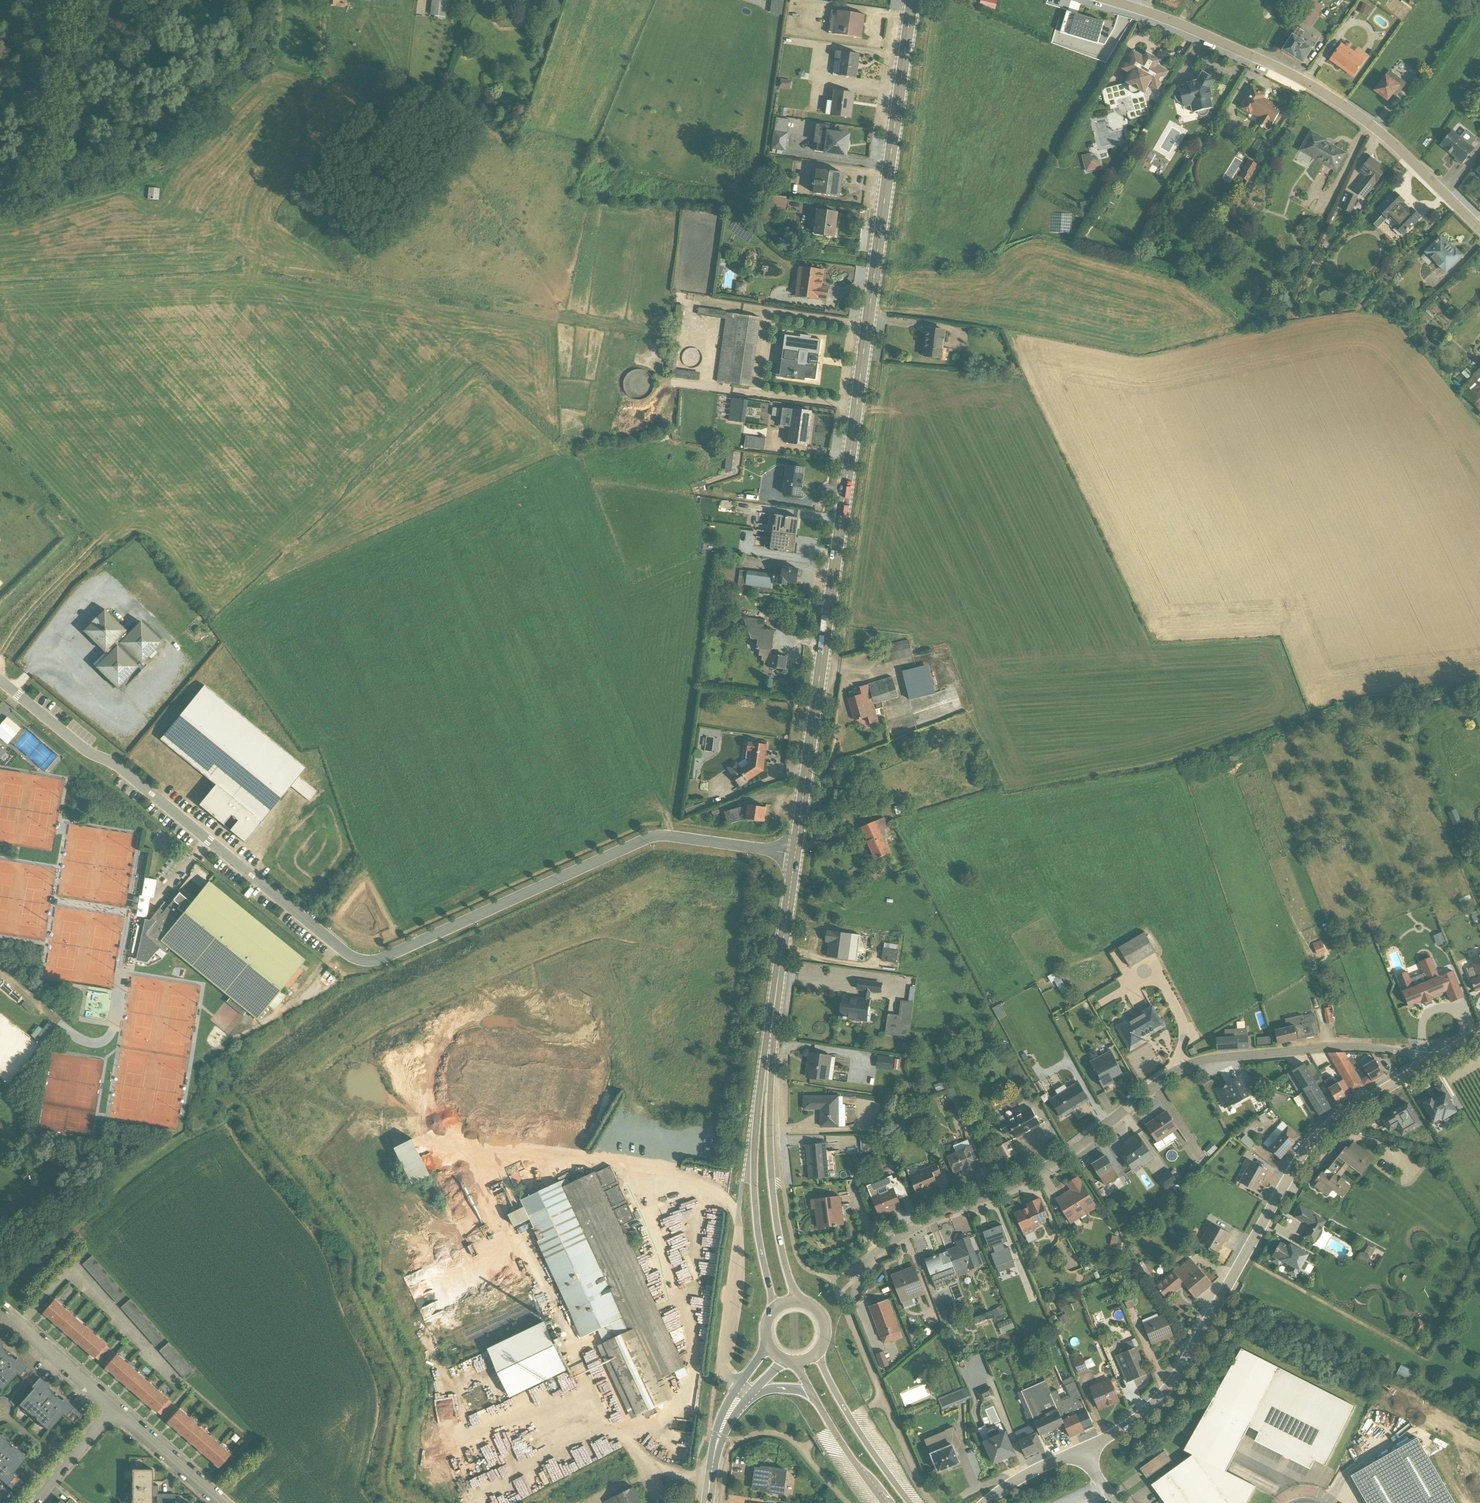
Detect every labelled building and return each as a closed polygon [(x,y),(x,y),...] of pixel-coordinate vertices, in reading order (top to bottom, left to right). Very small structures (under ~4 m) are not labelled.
[(447,18),(448,0),(431,0),(430,17),(447,18)] [(781,17),(783,2),(772,0),(770,15),(781,17)] [(1311,0),(1304,0),(1302,3),(1303,4),(1294,18),(1310,28),(1323,8),(1311,0)] [(1360,13),(1366,16),(1370,8),(1364,5),(1360,13)] [(832,11),(828,35),(862,39),(865,16),(832,11)] [(1067,13),(1066,13),(1060,33),(1097,44),(1102,26),(1103,23),(1076,15),(1075,18),(1067,15),(1067,13)] [(1297,29),(1282,51),(1303,64),(1317,41),(1297,29)] [(1341,44),(1328,61),(1352,79),(1368,56),(1350,43),(1347,48),(1341,44)] [(860,56),(836,52),(835,60),(836,60),(833,76),(856,79),(860,56)] [(1149,86),(1157,91),(1166,75),(1165,72),(1156,66),(1158,62),(1147,56),(1145,60),(1135,54),(1132,55),(1122,71),(1130,76),(1125,84),(1128,86),(1128,89),(1128,90),(1129,92),(1131,94),(1133,95),(1135,95),(1137,94),(1139,92),(1144,95),(1149,86)] [(1211,89),(1216,81),(1202,72),(1197,81),(1187,84),(1187,86),(1178,88),(1179,93),(1177,94),(1175,95),(1175,98),(1175,100),(1176,102),(1177,103),(1179,104),(1181,104),(1183,109),(1190,107),(1192,114),(1197,113),(1198,115),(1199,116),(1200,117),(1202,118),(1205,117),(1207,116),(1208,115),(1209,114),(1209,112),(1209,111),(1213,109),(1211,100),(1213,99),(1211,89)] [(1395,98),(1406,84),(1389,72),(1374,92),(1387,102),(1392,95),(1395,98)] [(781,80),(780,89),(790,91),(791,81),(781,80)] [(1106,109),(1125,106),(1122,86),(1103,89),(1106,109)] [(1254,124),(1266,131),(1268,131),(1280,112),(1272,108),(1273,106),(1263,99),(1264,97),(1252,89),(1241,107),(1242,108),(1241,110),(1250,116),(1251,115),(1252,116),(1254,118),(1256,118),(1257,119),(1254,124)] [(827,106),(826,115),(831,116),(830,117),(852,120),(855,94),(834,91),(832,102),(825,101),(824,105),(827,106)] [(774,132),(771,150),(786,152),(790,121),(776,119),(774,132)] [(815,152),(846,156),(848,137),(839,135),(839,131),(829,130),(830,127),(817,125),(814,144),(816,144),(815,152)] [(1326,140),(1310,131),(1298,152),(1333,172),(1336,173),(1346,154),(1325,142),(1326,140)] [(1440,146),(1455,159),(1454,160),(1461,166),(1474,149),(1470,146),(1476,139),(1465,131),(1460,137),(1452,131),(1440,146)] [(1101,169),(1098,153),(1082,155),(1084,171),(1101,169)] [(1353,192),(1364,200),(1386,170),(1370,157),(1358,173),(1364,178),(1353,192)] [(1247,159),(1242,175),(1252,179),(1257,163),(1247,159)] [(814,189),(813,195),(840,199),(844,175),(817,171),(816,176),(814,176),(812,189),(814,189)] [(147,199),(159,200),(160,188),(148,187),(147,199)] [(1403,237),(1421,219),(1411,208),(1409,209),(1404,204),(1405,202),(1394,192),(1376,211),(1381,216),(1373,225),(1377,229),(1386,221),(1403,237)] [(757,208),(787,211),(789,199),(759,194),(757,208)] [(1348,194),(1341,211),(1350,214),(1358,198),(1348,194)] [(839,214),(817,210),(813,234),(815,235),(815,236),(835,239),(839,214)] [(1440,238),(1424,254),(1443,273),(1461,257),(1455,250),(1453,252),(1440,238)] [(799,268),(795,298),(827,302),(829,288),(822,287),(824,272),(799,268)] [(697,315),(725,319),(726,316),(725,316),(725,311),(698,308),(697,315)] [(760,319),(727,313),(726,314),(717,383),(751,387),(760,319)] [(946,332),(927,330),(924,357),(943,360),(946,332)] [(819,358),(821,341),(785,336),(779,378),(787,379),(787,376),(795,377),(794,380),(805,381),(805,379),(816,381),(817,372),(819,364),(818,363),(819,358)] [(1461,393),(1479,412),(1479,372),(1461,393)] [(748,402),(732,399),(731,400),(728,421),(745,424),(748,402)] [(787,444),(807,447),(812,412),(793,409),(793,411),(781,409),(779,428),(787,430),(785,443),(787,443),(787,444)] [(745,437),(744,448),(764,451),(765,439),(745,437)] [(736,472),(738,453),(727,451),(724,471),(736,472)] [(804,469),(778,466),(777,477),(784,478),(782,494),(800,497),(804,469)] [(773,526),(772,532),(796,536),(798,519),(776,516),(775,527),(773,526)] [(796,536),(772,532),(770,551),(793,554),(796,536)] [(799,572),(799,570),(783,568),(775,567),(774,574),(748,570),(748,572),(739,571),(737,584),(772,589),(773,584),(786,586),(787,583),(797,584),(798,578),(799,578),(800,572),(799,572)] [(126,631),(104,610),(83,632),(104,653),(105,653),(108,655),(95,668),(117,689),(138,667),(137,666),(139,663),(140,665),(148,657),(150,660),(157,653),(155,650),(162,643),(140,622),(128,634),(125,632),(126,631)] [(765,621),(743,617),(751,639),(757,640),(756,650),(760,650),(759,656),(762,657),(761,661),(764,662),(763,668),(785,670),(787,657),(778,656),(778,654),(772,653),(774,631),(764,630),(765,621)] [(908,640),(880,647),(885,664),(913,657),(908,640)] [(928,666),(902,672),(909,700),(935,694),(928,666)] [(848,699),(854,721),(867,718),(869,725),(879,722),(874,705),(897,698),(898,697),(892,678),(859,688),(861,695),(848,699)] [(305,769),(204,686),(159,740),(215,785),(199,806),(244,843),(290,787),(309,802),(317,792),(298,777),(305,769)] [(7,717),(0,725),(0,738),(8,744),(21,728),(7,717)] [(763,771),(767,743),(758,741),(758,742),(758,744),(748,743),(746,758),(749,759),(749,764),(741,769),(736,761),(726,767),(732,776),(733,776),(740,787),(763,771)] [(894,807),(896,815),(907,812),(905,804),(894,807)] [(724,813),(728,825),(746,819),(763,822),(764,822),(766,808),(748,805),(724,813)] [(711,809),(713,816),(722,813),(720,806),(711,809)] [(1447,814),(1452,826),(1461,823),(1455,810),(1447,814)] [(884,818),(861,828),(875,860),(889,853),(883,838),(887,836),(885,830),(889,828),(884,818)] [(1463,827),(1456,830),(1461,842),(1468,840),(1463,827)] [(141,897),(153,899),(156,881),(144,879),(141,897)] [(305,961),(208,882),(191,903),(178,893),(168,906),(164,902),(149,921),(147,921),(144,920),(135,961),(147,963),(155,954),(161,959),(162,959),(166,954),(170,950),(229,998),(225,1002),(242,1016),(246,1012),(256,1020),(267,1006),(274,1011),(287,995),(281,990),(305,961)] [(860,936),(826,931),(825,943),(829,943),(827,958),(856,962),(860,936)] [(1433,936),(1437,947),(1445,943),(1441,933),(1433,936)] [(1119,949),(1129,967),(1156,951),(1146,934),(1119,949)] [(1322,940),(1313,942),(1316,954),(1325,952),(1322,940)] [(897,945),(884,943),(883,948),(881,962),(896,964),(898,950),(897,950),(897,945)] [(1479,990),(1479,956),(1470,960),(1473,967),(1469,969),(1468,973),(1471,980),(1470,981),(1475,992),(1479,990)] [(1407,972),(1396,977),(1408,1007),(1420,1002),(1421,1004),(1433,999),(1434,999),(1433,997),(1446,992),(1450,1002),(1463,997),(1452,972),(1439,977),(1431,958),(1419,963),(1423,974),(1410,979),(1407,972)] [(881,994),(882,983),(857,980),(856,990),(864,991),(863,999),(843,998),(840,1017),(840,1018),(865,1021),(870,1021),(871,1012),(868,1011),(870,1000),(869,1000),(870,992),(881,994)] [(18,1004),(22,1000),(3,983),(0,981),(0,988),(18,1004)] [(885,1035),(908,1038),(916,988),(915,988),(914,988),(915,982),(911,982),(908,1002),(901,1001),(900,1003),(898,1016),(888,1014),(885,1034),(885,1035)] [(24,1001),(21,1005),(30,1013),(33,1010),(24,1001)] [(998,1018),(1005,1015),(1000,1004),(993,1007),(998,1018)] [(1327,1004),(1324,1005),(1325,1014),(1324,1015),(1326,1024),(1332,1023),(1330,1013),(1329,1013),(1329,1011),(1333,1010),(1332,1007),(1328,1008),(1327,1004)] [(1165,1027),(1152,1005),(1115,1027),(1129,1051),(1146,1042),(1144,1039),(1165,1027)] [(1285,1019),(1287,1027),(1275,1030),(1278,1044),(1298,1039),(1313,1036),(1313,1035),(1318,1034),(1313,1014),(1302,1016),(1302,1015),(1285,1019)] [(38,1027),(31,1036),(40,1045),(53,1029),(47,1024),(42,1030),(38,1027)] [(1216,1038),(1216,1050),(1248,1048),(1247,1029),(1225,1030),(1225,1037),(1216,1038)] [(1122,1074),(1111,1051),(1089,1062),(1103,1088),(1114,1083),(1111,1077),(1114,1076),(1115,1077),(1122,1074)] [(808,1053),(805,1078),(828,1081),(832,1056),(808,1053)] [(1328,1053),(1351,1094),(1364,1086),(1344,1053),(1328,1053)] [(1364,1086),(1383,1075),(1375,1060),(1358,1069),(1352,1057),(1351,1058),(1349,1054),(1346,1056),(1364,1086)] [(894,1058),(878,1055),(876,1068),(892,1071),(894,1058)] [(1008,1077),(1017,1079),(1020,1069),(1019,1068),(1019,1065),(1012,1063),(1011,1067),(1010,1066),(1008,1077)] [(1299,1095),(1317,1085),(1322,1081),(1312,1064),(1306,1067),(1304,1064),(1287,1074),(1299,1095)] [(1346,1098),(1346,1097),(1351,1094),(1343,1080),(1336,1084),(1332,1077),(1324,1081),(1337,1103),(1346,1098)] [(1087,1103),(1090,1101),(1077,1080),(1066,1087),(1064,1085),(1055,1091),(1057,1093),(1048,1098),(1062,1119),(1064,1118),(1063,1116),(1087,1102),(1087,1103)] [(1238,1080),(1216,1092),(1225,1109),(1249,1097),(1243,1085),(1241,1085),(1238,1080)] [(1442,1083),(1435,1088),(1441,1097),(1433,1102),(1431,1098),(1423,1103),(1425,1106),(1423,1107),(1433,1123),(1441,1118),(1442,1120),(1457,1112),(1450,1100),(1451,1099),(1442,1084),(1442,1083)] [(1327,1102),(1317,1085),(1299,1095),(1293,1098),(1298,1107),(1304,1103),(1313,1119),(1326,1111),(1331,1108),(1327,1102)] [(963,1108),(954,1087),(947,1090),(956,1110),(963,1108)] [(803,1097),(803,1110),(820,1110),(820,1128),(839,1128),(839,1127),(844,1126),(844,1106),(839,1106),(839,1096),(803,1097)] [(1420,1124),(1407,1104),(1389,1115),(1390,1116),(1379,1122),(1382,1128),(1386,1126),(1389,1131),(1396,1126),(1401,1135),(1420,1124)] [(1005,1119),(998,1123),(1003,1135),(1012,1130),(1016,1139),(1040,1125),(1031,1108),(1023,1112),(1022,1110),(1014,1114),(1015,1117),(1006,1122),(1005,1119)] [(1166,1145),(1176,1139),(1172,1133),(1178,1129),(1166,1112),(1146,1126),(1157,1143),(1154,1145),(1158,1150),(1166,1145)] [(1262,1124),(1268,1120),(1268,1119),(1265,1113),(1257,1117),(1262,1124)] [(923,1122),(921,1115),(912,1118),(914,1125),(923,1122)] [(939,1120),(932,1117),(929,1123),(936,1126),(939,1120)] [(1280,1159),(1300,1136),(1288,1126),(1282,1121),(1262,1143),(1280,1159)] [(1147,1164),(1154,1159),(1137,1134),(1129,1139),(1131,1141),(1118,1150),(1133,1170),(1145,1162),(1147,1164)] [(1255,1143),(1245,1135),(1240,1140),(1249,1149),(1255,1143)] [(867,1152),(874,1136),(860,1136),(861,1153),(867,1152)] [(430,1175),(413,1140),(394,1149),(412,1185),(430,1175)] [(959,1143),(957,1142),(955,1143),(954,1146),(953,1146),(955,1151),(954,1152),(954,1154),(947,1157),(954,1174),(961,1170),(964,1176),(981,1169),(971,1145),(970,1145),(968,1140),(959,1143)] [(996,1149),(1002,1161),(1015,1154),(1008,1142),(996,1149)] [(828,1145),(828,1143),(803,1145),(803,1148),(805,1147),(808,1178),(806,1178),(807,1181),(831,1178),(831,1176),(829,1176),(826,1145),(828,1145)] [(1336,1152),(1330,1160),(1344,1171),(1349,1166),(1361,1175),(1374,1159),(1353,1143),(1348,1149),(1345,1147),(1339,1154),(1336,1152)] [(1119,1178),(1106,1155),(1091,1164),(1105,1185),(1119,1178)] [(1267,1171),(1246,1159),(1242,1166),(1247,1168),(1239,1182),(1255,1191),(1267,1171)] [(1345,1180),(1341,1177),(1344,1171),(1330,1160),(1324,1167),(1326,1169),(1323,1173),(1321,1172),(1312,1184),(1327,1196),(1332,1190),(1342,1198),(1351,1187),(1345,1182),(1345,1180)] [(909,1176),(917,1196),(938,1187),(935,1179),(942,1177),(937,1164),(919,1172),(917,1166),(907,1170),(909,1176)] [(524,1208),(508,1215),(514,1227),(530,1219),(539,1241),(537,1242),(582,1338),(598,1330),(604,1343),(598,1346),(632,1419),(644,1413),(646,1418),(658,1412),(656,1408),(674,1399),(663,1377),(676,1372),(679,1379),(689,1374),(644,1280),(646,1279),(625,1234),(624,1234),(620,1227),(634,1219),(627,1201),(610,1167),(595,1174),(595,1172),(570,1184),(567,1179),(520,1200),(524,1208)] [(1177,1183),(1168,1170),(1157,1178),(1166,1191),(1177,1183)] [(879,1216),(902,1207),(899,1200),(908,1196),(901,1180),(898,1181),(897,1178),(894,1179),(892,1176),(867,1186),(879,1216)] [(1098,1208),(1078,1176),(1066,1184),(1069,1190),(1055,1199),(1071,1224),(1098,1208)] [(840,1196),(811,1200),(813,1209),(816,1209),(818,1228),(844,1225),(840,1196)] [(1039,1198),(1026,1204),(1027,1207),(1014,1213),(1025,1236),(1035,1231),(1033,1228),(1046,1222),(1045,1219),(1048,1217),(1039,1198)] [(1131,1212),(1136,1219),(1146,1212),(1141,1205),(1131,1212)] [(1313,1214),(1299,1207),(1293,1217),(1309,1226),(1303,1237),(1314,1243),(1326,1221),(1315,1215),(1314,1216),(1312,1216),(1313,1214)] [(1211,1223),(1200,1242),(1210,1247),(1209,1249),(1217,1254),(1222,1245),(1221,1245),(1223,1240),(1227,1242),(1231,1234),(1211,1223)] [(1001,1225),(983,1232),(989,1248),(993,1247),(995,1252),(991,1254),(999,1273),(1015,1266),(1014,1262),(1009,1247),(1005,1249),(1003,1243),(1007,1242),(1007,1241),(1002,1225),(1001,1225)] [(1110,1246),(1117,1247),(1120,1247),(1122,1239),(1119,1238),(1119,1236),(1112,1235),(1110,1246)] [(975,1256),(968,1237),(967,1237),(968,1238),(957,1242),(959,1247),(947,1251),(957,1276),(957,1277),(971,1272),(971,1271),(980,1267),(979,1265),(986,1263),(982,1253),(975,1256)] [(1280,1242),(1272,1256),(1273,1257),(1271,1261),(1279,1266),(1282,1261),(1290,1266),(1286,1272),(1295,1278),(1298,1273),(1297,1272),(1298,1270),(1299,1271),(1309,1254),(1290,1244),(1288,1247),(1280,1242)] [(1376,1260),(1381,1251),(1367,1244),(1362,1253),(1376,1260)] [(944,1281),(957,1276),(947,1251),(940,1254),(925,1260),(935,1289),(946,1285),(944,1281)] [(92,1256),(82,1265),(86,1270),(96,1261),(92,1256)] [(1172,1274),(1156,1287),(1167,1299),(1183,1285),(1195,1298),(1212,1284),(1190,1258),(1179,1267),(1178,1266),(1171,1272),(1172,1274)] [(96,1261),(86,1270),(90,1274),(100,1266),(96,1261)] [(100,1266),(90,1274),(95,1279),(105,1270),(100,1266)] [(914,1267),(892,1276),(902,1303),(916,1298),(925,1294),(914,1267)] [(105,1270),(95,1279),(99,1284),(109,1275),(105,1270)] [(109,1275),(99,1284),(103,1289),(113,1280),(109,1275)] [(113,1280),(103,1289),(108,1294),(118,1285),(113,1280)] [(118,1285),(108,1294),(112,1299),(122,1290),(118,1285)] [(122,1290),(112,1299),(116,1304),(126,1295),(122,1290)] [(1135,1306),(1129,1292),(1122,1296),(1128,1310),(1135,1306)] [(51,1297),(40,1310),(43,1312),(54,1300),(51,1297)] [(43,1312),(42,1313),(53,1323),(66,1307),(55,1298),(54,1300),(43,1312)] [(919,1304),(916,1298),(902,1303),(904,1308),(909,1306),(910,1308),(919,1304)] [(130,1299),(120,1308),(124,1313),(134,1304),(130,1299)] [(888,1299),(869,1306),(881,1338),(882,1338),(884,1343),(901,1337),(888,1299)] [(949,1302),(940,1306),(946,1321),(955,1317),(949,1302)] [(134,1304),(124,1313),(129,1318),(139,1309),(134,1304)] [(1001,1306),(991,1311),(995,1318),(1005,1313),(1001,1306)] [(76,1317),(66,1307),(53,1323),(63,1332),(76,1317)] [(139,1309),(129,1318),(133,1323),(143,1314),(139,1309)] [(990,1311),(972,1318),(975,1324),(987,1319),(987,1320),(993,1318),(990,1311)] [(143,1314),(133,1323),(137,1327),(147,1319),(143,1314)] [(1173,1336),(1164,1314),(1143,1323),(1151,1345),(1152,1345),(1173,1336)] [(87,1326),(76,1317),(63,1332),(73,1341),(87,1326)] [(147,1319),(137,1327),(142,1332),(152,1323),(147,1319)] [(1011,1319),(997,1324),(1001,1334),(1015,1328),(1011,1319)] [(544,1322),(489,1347),(512,1396),(567,1370),(544,1322)] [(152,1323),(142,1332),(146,1337),(156,1328),(152,1323)] [(97,1335),(87,1326),(73,1341),(84,1350),(97,1335)] [(156,1328),(146,1337),(150,1342),(160,1333),(156,1328)] [(160,1333),(150,1342),(155,1347),(165,1338),(160,1333)] [(107,1344),(97,1335),(84,1350),(94,1358),(106,1345),(107,1344)] [(1139,1346),(1136,1338),(1125,1343),(1128,1350),(1115,1356),(1126,1383),(1148,1374),(1137,1347),(1139,1346)] [(168,1342),(159,1351),(163,1356),(173,1347),(168,1342)] [(2,1391),(17,1374),(23,1380),(31,1371),(17,1358),(15,1360),(11,1356),(9,1356),(6,1354),(6,1352),(2,1348),(3,1346),(0,1343),(0,1389),(2,1391)] [(106,1345),(94,1358),(98,1361),(109,1348),(106,1345)] [(173,1347),(163,1356),(167,1361),(177,1352),(173,1347)] [(1225,1471),(1248,1426),(1259,1432),(1254,1441),(1309,1469),(1314,1460),(1325,1465),(1355,1407),(1278,1367),(1240,1349),(1183,1450),(1192,1454),(1152,1485),(1165,1502),(1246,1502),(1255,1486),(1225,1471)] [(876,1354),(881,1368),(890,1365),(884,1351),(876,1354)] [(113,1352),(102,1364),(105,1367),(116,1355),(113,1352)] [(177,1352),(167,1361),(172,1366),(181,1357),(177,1352)] [(105,1367),(104,1367),(115,1377),(128,1362),(118,1353),(116,1355),(105,1367)] [(1080,1355),(1079,1353),(1072,1356),(1073,1359),(1072,1359),(1079,1376),(1089,1372),(1081,1355),(1080,1355)] [(181,1357),(172,1366),(176,1371),(186,1362),(181,1357)] [(138,1371),(128,1362),(115,1377),(125,1386),(138,1371)] [(186,1362),(176,1371),(180,1376),(190,1367),(186,1362)] [(1404,1374),(1403,1375),(1410,1377),(1413,1369),(1400,1365),(1398,1371),(1404,1374)] [(190,1367),(180,1376),(185,1380),(194,1372),(190,1367)] [(25,1381),(33,1372),(31,1371),(23,1380),(25,1381)] [(148,1380),(138,1371),(125,1386),(135,1395),(148,1380)] [(25,1381),(27,1383),(35,1374),(33,1372),(25,1381)] [(35,1374),(27,1383),(33,1389),(19,1405),(32,1416),(34,1416),(36,1418),(36,1420),(49,1431),(63,1415),(74,1424),(82,1415),(63,1399),(61,1401),(57,1397),(55,1397),(52,1395),(52,1392),(48,1388),(49,1387),(35,1374)] [(1062,1382),(1068,1396),(1084,1430),(1093,1426),(1072,1377),(1062,1382)] [(1120,1402),(1110,1378),(1089,1388),(1099,1411),(1120,1402)] [(159,1389),(148,1380),(135,1395),(145,1404),(159,1389)] [(1021,1391),(1034,1422),(1039,1432),(1040,1436),(1064,1425),(1051,1393),(1045,1381),(1021,1391)] [(983,1402),(995,1397),(991,1385),(979,1389),(983,1402)] [(967,1386),(939,1399),(943,1409),(956,1403),(957,1405),(964,1402),(963,1401),(971,1397),(967,1386)] [(169,1398),(159,1389),(145,1404),(156,1413),(157,1413),(168,1400),(169,1398)] [(1057,1390),(1051,1393),(1064,1425),(1069,1437),(1084,1430),(1068,1396),(1061,1399),(1057,1390)] [(1033,1419),(1021,1391),(1018,1393),(1025,1411),(1024,1412),(1028,1421),(1033,1419)] [(171,1403),(168,1400),(157,1413),(160,1416),(171,1403)] [(167,1422),(178,1409),(175,1407),(164,1419),(167,1422)] [(177,1432),(190,1416),(180,1407),(178,1409),(167,1422),(166,1422),(177,1432)] [(187,1441),(200,1425),(190,1416),(177,1432),(187,1441)] [(1039,1432),(1035,1423),(1017,1431),(1017,1432),(1015,1433),(1026,1457),(1043,1448),(1036,1433),(1039,1432)] [(197,1450),(211,1435),(200,1425),(187,1441),(197,1450)] [(946,1431),(925,1440),(930,1453),(927,1454),(932,1465),(935,1464),(938,1471),(940,1471),(942,1472),(945,1470),(946,1468),(960,1462),(954,1448),(961,1445),(953,1427),(946,1430),(946,1431)] [(990,1438),(983,1441),(993,1463),(1001,1460),(1001,1458),(1006,1455),(1007,1457),(1015,1453),(1005,1431),(999,1434),(997,1431),(994,1429),(990,1431),(988,1435),(990,1438)] [(16,1493),(23,1484),(13,1474),(26,1457),(22,1454),(24,1452),(19,1448),(17,1450),(14,1447),(11,1447),(9,1446),(9,1443),(6,1440),(8,1438),(3,1434),(1,1436),(0,1435),(0,1480),(16,1493)] [(197,1450),(208,1459),(221,1444),(211,1435),(197,1450)] [(1416,1438),(1350,1476),(1366,1502),(1454,1502),(1416,1438)] [(208,1459),(218,1468),(219,1467),(230,1454),(232,1453),(221,1444),(208,1459)] [(1171,1460),(1164,1451),(1140,1468),(1147,1478),(1171,1460)] [(230,1454),(219,1467),(222,1470),(233,1457),(230,1454)] [(761,1469),(756,1468),(753,1489),(783,1493),(786,1470),(771,1468),(772,1467),(761,1466),(761,1469)] [(157,1494),(157,1486),(152,1486),(152,1470),(132,1470),(132,1502),(151,1502),(152,1497),(157,1497),(157,1494)] [(605,1502),(642,1502),(634,1487),(605,1502)]
